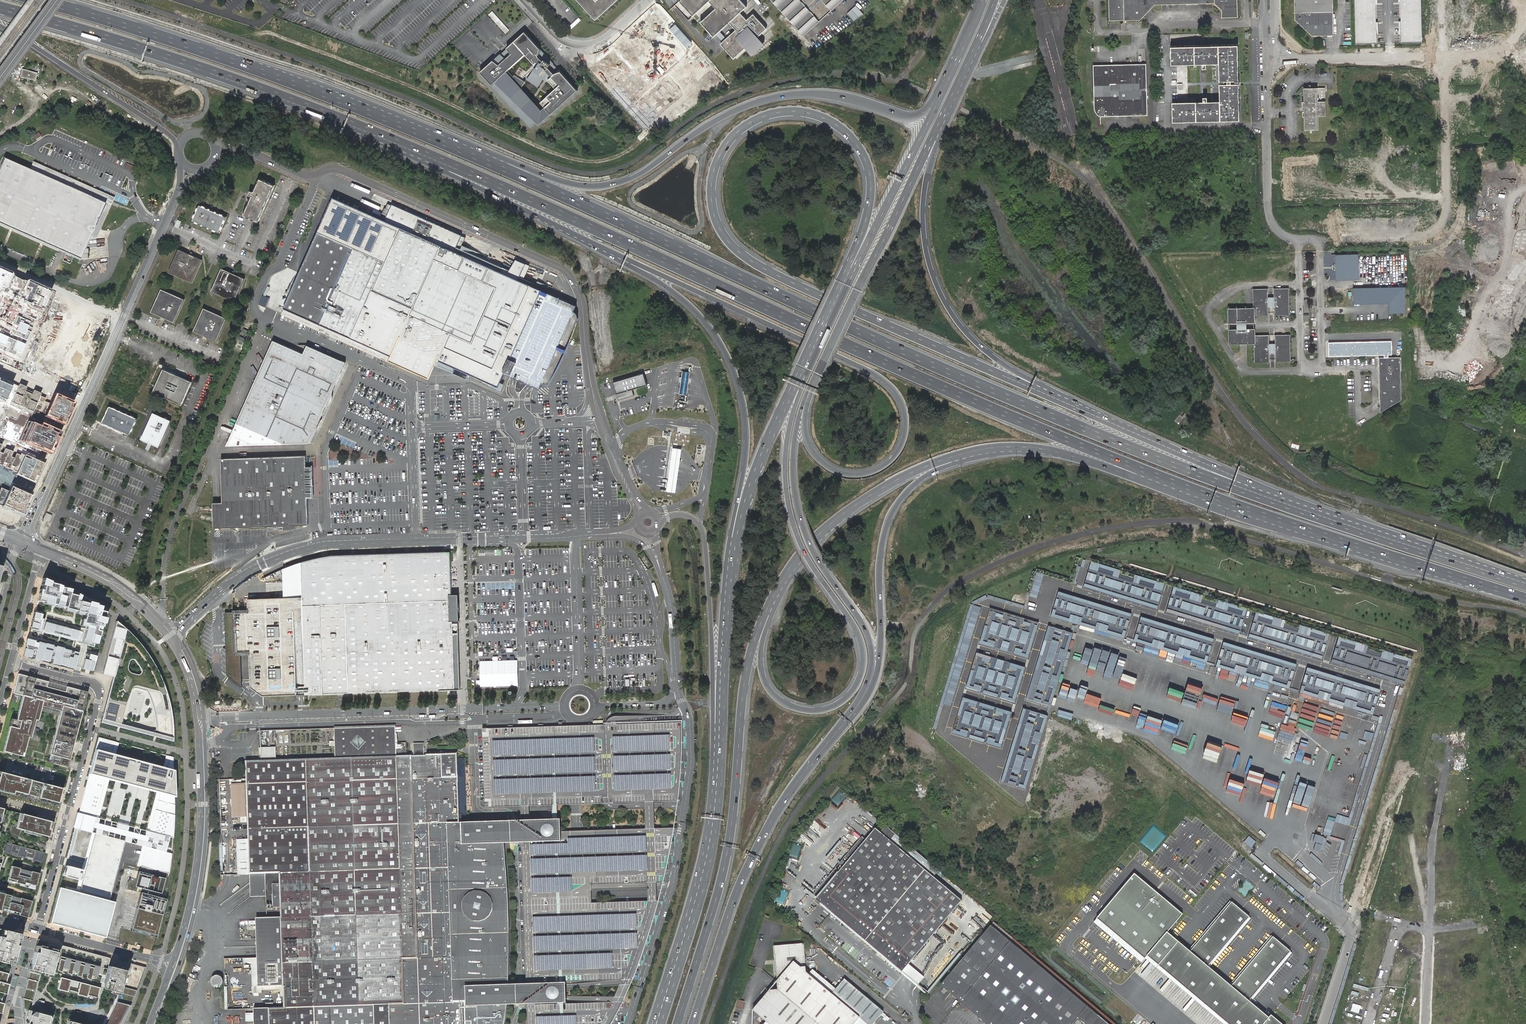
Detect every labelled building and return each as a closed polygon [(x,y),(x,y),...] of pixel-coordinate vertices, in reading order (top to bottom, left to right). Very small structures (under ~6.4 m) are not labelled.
[(595,21),(618,0),(576,0),(595,21)] [(680,2),(694,16),(710,1),(716,8),(700,22),(714,37),(716,35),(720,31),(729,23),(736,30),(726,39),(723,42),(721,44),(734,58),(746,48),(752,55),(764,44),(758,37),(767,28),(754,14),(747,21),(740,13),(747,6),(741,0),(682,0),(680,2)] [(804,36),(844,0),(771,0),(804,36)] [(1237,0),(1109,0),(1109,21),(1140,20),(1155,5),(1214,3),(1222,10),(1222,18),(1238,17),(1237,0)] [(1333,12),(1333,0),(1294,0),(1295,17),(1295,20),(1312,36),(1334,36),(1333,12)] [(1355,44),(1377,43),(1376,0),(1354,0),(1355,44)] [(1402,43),(1422,42),(1421,0),(1401,0),(1402,43)] [(864,14),(856,5),(847,13),(855,22),(864,14)] [(506,33),(510,29),(492,11),(489,15),(506,33)] [(726,39),(720,31),(716,35),(723,42),(726,39)] [(578,90),(525,32),(481,72),(530,126),(536,121),(540,125),(551,115),(545,108),(542,110),(522,88),(518,83),(522,79),(533,69),(534,70),(527,79),(538,87),(544,78),(548,80),(556,89),(541,103),(552,114),(578,90)] [(1238,44),(1170,45),(1171,65),(1202,64),(1202,68),(1206,68),(1206,64),(1218,64),(1219,82),(1239,82),(1238,44)] [(1100,100),(1101,117),(1147,115),(1147,105),(1147,102),(1146,64),(1138,64),(1132,64),(1102,65),(1101,65),(1093,65),(1094,100),(1100,100)] [(21,69),(20,78),(36,81),(37,72),(21,69)] [(1384,76),(1369,75),(1369,82),(1384,83),(1384,76)] [(526,82),(522,79),(518,83),(522,88),(526,82)] [(1172,122),(1240,120),(1239,84),(1219,84),(1219,101),(1207,102),(1207,97),(1203,97),(1203,102),(1172,103),(1172,122)] [(1326,116),(1325,88),(1303,89),(1304,102),(1302,102),(1303,117),(1304,117),(1305,131),(1319,130),(1318,116),(1326,116)] [(509,110),(517,120),(520,118),(508,103),(505,105),(509,110)] [(4,159),(0,167),(0,225),(80,260),(98,220),(104,223),(108,214),(102,211),(105,204),(30,170),(4,159)] [(34,162),(30,170),(105,204),(102,211),(108,214),(115,199),(34,162)] [(1404,173),(1406,187),(1413,186),(1410,171),(1404,173)] [(243,216),(258,223),(275,185),(260,178),(254,192),(251,191),(249,195),(252,196),(251,200),(243,216)] [(410,363),(426,371),(433,357),(437,359),(498,387),(505,373),(506,371),(504,370),(509,358),(511,358),(538,299),(542,290),(531,285),(522,281),(519,280),(526,264),(516,259),(512,266),(510,271),(456,247),(461,236),(462,235),(393,204),(385,220),(334,197),(285,307),(389,354),(391,355),(410,363)] [(227,216),(199,204),(192,221),(220,233),(227,216)] [(104,223),(98,220),(89,240),(97,240),(104,223)] [(465,237),(461,236),(456,247),(510,271),(512,266),(462,244),(465,237)] [(179,249),(169,272),(192,283),(203,259),(179,249)] [(1351,278),(1351,255),(1338,255),(1338,264),(1340,264),(1340,270),(1338,270),(1338,279),(1351,278)] [(529,266),(526,264),(519,280),(522,281),(529,266)] [(222,268),(211,291),(235,302),(245,278),(222,268)] [(1404,288),(1354,289),(1354,302),(1391,301),(1392,312),(1405,312),(1404,288)] [(151,312),(174,323),(185,299),(161,289),(151,312)] [(1253,308),(1229,308),(1229,323),(1237,323),(1237,329),(1229,329),(1230,344),(1240,344),(1254,344),(1254,361),(1269,361),(1270,353),(1275,353),(1275,361),(1290,360),(1290,336),(1275,336),(1275,344),(1269,344),(1269,336),(1254,336),(1254,329),(1246,329),(1246,323),(1254,323),(1254,315),(1268,314),(1268,307),(1274,307),(1274,314),(1289,314),(1289,289),(1273,289),(1274,297),(1268,297),(1268,290),(1253,290),(1253,308)] [(548,292),(542,290),(538,299),(544,302),(548,292)] [(551,380),(564,351),(558,349),(559,345),(565,348),(578,319),(578,318),(578,316),(578,315),(577,314),(576,312),(574,311),(577,305),(548,292),(544,302),(538,299),(511,358),(517,361),(516,364),(512,362),(508,372),(506,371),(505,373),(507,374),(514,377),(530,385),(540,389),(542,383),(544,383),(546,383),(548,383),(549,382),(550,381),(551,380)] [(204,307),(193,331),(217,342),(227,318),(204,307)] [(389,354),(285,307),(282,312),(387,359),(389,354)] [(302,355),(272,341),(254,382),(325,411),(336,385),(297,367),(302,355)] [(1391,341),(1328,342),(1329,356),(1384,354),(1384,357),(1388,357),(1388,354),(1392,354),(1391,341)] [(345,363),(306,346),(302,355),(341,372),(345,363)] [(297,367),(336,385),(341,372),(302,355),(297,367)] [(410,363),(391,355),(389,360),(400,364),(399,366),(418,374),(419,373),(429,377),(430,375),(437,359),(433,357),(426,371),(410,363)] [(1380,405),(1380,413),(1401,400),(1400,357),(1388,357),(1384,357),(1379,358),(1379,375),(1382,377),(1379,382),(1380,405)] [(511,358),(509,358),(504,370),(506,371),(508,372),(512,362),(516,364),(517,361),(511,358)] [(693,368),(681,366),(675,406),(687,408),(693,368)] [(192,382),(164,369),(153,392),(182,405),(192,382)] [(646,374),(614,383),(618,396),(619,400),(636,395),(634,390),(649,385),(646,374)] [(0,378),(0,402),(1,401),(10,404),(0,427),(0,506),(22,515),(73,403),(55,396),(50,401),(0,378)] [(254,382),(226,446),(310,443),(325,411),(254,382)] [(138,418),(109,406),(102,422),(130,435),(138,418)] [(171,421),(154,413),(142,439),(159,447),(171,421)] [(684,448),(671,447),(665,492),(678,494),(684,448)] [(306,456),(220,460),(222,501),(306,499),(313,499),(311,467),(305,467),(306,456)] [(212,504),(213,528),(307,525),(306,499),(222,501),(221,503),(212,504)] [(301,694),(307,694),(454,690),(459,690),(459,655),(458,644),(458,640),(458,622),(452,622),(452,618),(451,596),(451,568),(450,552),(332,555),(325,556),(314,559),(300,563),(282,569),(282,598),(247,600),(247,610),(233,610),(233,613),(237,652),(240,652),(249,652),(250,688),(262,696),(301,694)] [(1166,586),(1093,563),(1085,588),(1159,610),(1166,586)] [(49,582),(43,579),(41,586),(43,586),(42,591),(40,590),(39,594),(30,627),(39,629),(76,639),(78,640),(77,642),(94,647),(95,644),(95,643),(94,643),(96,636),(97,636),(98,637),(99,631),(97,631),(98,626),(100,627),(101,623),(100,623),(101,618),(103,618),(104,612),(98,611),(100,607),(94,605),(94,606),(87,604),(87,603),(88,600),(83,599),(84,598),(80,597),(80,596),(77,595),(76,596),(68,594),(69,591),(64,590),(64,589),(59,587),(56,586),(56,585),(48,583),(49,582)] [(1248,610),(1175,588),(1167,613),(1240,635),(1248,610)] [(1132,613),(1059,591),(1051,616),(1124,638),(1132,613)] [(1330,634),(1257,612),(1249,637),(1322,659),(1330,634)] [(237,652),(233,613),(224,613),(225,636),(227,675),(242,686),(240,652),(237,652)] [(1214,639),(1141,617),(1133,642),(1206,664),(1214,639)] [(104,674),(114,677),(113,680),(101,722),(135,731),(174,742),(175,738),(174,728),(171,708),(166,689),(164,682),(161,673),(156,663),(153,657),(149,651),(143,645),(137,639),(131,632),(125,626),(117,620),(104,674)] [(76,639),(39,629),(38,633),(41,634),(42,632),(75,641),(76,639)] [(1412,660),(1339,637),(1332,662),(1405,684),(1412,660)] [(34,641),(27,639),(23,653),(30,655),(30,656),(34,657),(34,656),(49,660),(49,659),(52,660),(52,661),(74,666),(77,656),(73,655),(74,651),(68,650),(67,652),(63,651),(63,648),(58,646),(57,649),(52,648),(53,645),(48,644),(47,644),(38,642),(37,644),(34,643),(34,641)] [(1296,665),(1223,643),(1216,668),(1289,690),(1296,665)] [(96,656),(86,653),(82,668),(92,671),(96,656)] [(1380,691),(1307,668),(1300,693),(1373,715),(1380,691)] [(67,766),(87,692),(66,687),(65,692),(46,687),(48,682),(18,674),(13,693),(20,695),(22,696),(14,728),(7,752),(23,756),(22,760),(52,768),(54,763),(67,766)] [(18,703),(20,695),(13,693),(11,701),(18,703)] [(1290,709),(1289,714),(1296,717),(1302,701),(1293,698),(1290,709)] [(1280,716),(1254,817),(1272,821),(1274,813),(1281,815),(1283,806),(1289,808),(1293,793),(1264,785),(1269,766),(1273,767),(1278,748),(1280,741),(1278,740),(1280,732),(1293,735),(1297,720),(1280,716)] [(680,762),(681,742),(681,723),(609,725),(608,725),(580,726),(482,729),(485,807),(519,806),(570,804),(608,803),(677,801),(679,781),(680,762)] [(7,752),(14,728),(10,727),(4,751),(7,752)] [(397,741),(396,727),(380,727),(373,727),(350,728),(343,728),(311,729),(306,729),(261,731),(261,740),(261,747),(261,760),(246,761),(247,778),(247,783),(248,817),(249,839),(238,839),(239,874),(250,874),(251,897),(266,896),(266,874),(280,873),(281,917),(256,918),(257,958),(258,986),(283,986),(284,1007),(269,1007),(255,1008),(255,1012),(247,1013),(247,1021),(255,1021),(255,1023),(466,1023),(466,1022),(471,1022),(471,1023),(504,1023),(505,1019),(506,1009),(506,1005),(507,1004),(507,1001),(512,1001),(512,988),(508,988),(508,987),(508,985),(508,974),(508,958),(508,956),(508,941),(508,933),(508,930),(508,919),(507,908),(507,890),(506,883),(506,876),(505,867),(505,864),(504,856),(503,843),(503,841),(502,839),(508,838),(508,824),(463,826),(463,822),(459,822),(459,818),(464,818),(467,818),(465,758),(457,758),(457,754),(430,755),(425,755),(424,755),(424,751),(414,751),(414,755),(413,755),(407,756),(401,756),(397,756),(397,743),(397,741)] [(1353,732),(1350,741),(1357,743),(1360,734),(1353,732)] [(61,873),(82,879),(109,779),(156,791),(138,868),(170,876),(174,836),(177,810),(176,797),(176,784),(175,770),(175,756),(165,754),(162,766),(116,754),(119,742),(97,737),(94,748),(87,773),(75,820),(61,873)] [(1299,771),(1304,772),(1312,743),(1301,740),(1300,745),(1292,743),(1285,770),(1298,774),(1299,771)] [(412,743),(413,755),(414,755),(414,751),(424,751),(424,755),(425,755),(425,743),(419,743),(412,743)] [(1332,772),(1327,786),(1338,790),(1344,776),(1332,772)] [(0,773),(0,791),(56,806),(61,789),(0,773)] [(247,783),(247,778),(219,780),(223,875),(239,874),(238,839),(249,839),(248,817),(233,818),(232,783),(247,783)] [(1351,790),(1354,781),(1348,779),(1345,788),(1351,790)] [(248,817),(247,783),(232,783),(233,818),(248,817)] [(834,793),(829,799),(833,803),(838,797),(834,793)] [(52,822),(27,815),(0,808),(0,865),(4,850),(42,860),(52,822)] [(561,840),(561,832),(560,818),(463,822),(463,826),(508,824),(508,838),(502,839),(503,841),(503,843),(522,842),(561,840)] [(939,870),(886,826),(883,829),(880,832),(933,877),(936,874),(939,870)] [(586,830),(561,832),(561,840),(522,842),(526,984),(565,983),(634,973),(640,957),(647,936),(653,917),(657,900),(591,903),(591,890),(591,885),(662,882),(666,862),(673,828),(586,830)] [(933,877),(880,832),(876,828),(869,836),(856,851),(849,860),(839,871),(833,878),(816,899),(902,972),(904,970),(930,939),(951,914),(962,901),(933,877)] [(1313,835),(1310,843),(1330,853),(1335,842),(1334,842),(1338,833),(1332,830),(1326,841),(1313,835)] [(35,887),(39,873),(31,871),(29,877),(18,874),(20,868),(11,866),(8,880),(35,887)] [(138,873),(134,886),(160,893),(164,878),(151,874),(151,876),(138,873)] [(1182,913),(1135,874),(1097,919),(1145,958),(1146,956),(1166,932),(1182,913)] [(1246,880),(1237,890),(1245,897),(1254,886),(1246,880)] [(115,900),(57,885),(47,922),(105,937),(115,900)] [(11,895),(0,892),(0,910),(27,917),(31,901),(20,898),(18,904),(9,902),(11,895)] [(165,901),(140,894),(131,928),(156,935),(165,901)] [(1229,903),(1189,952),(1208,966),(1247,917),(1229,903)] [(991,925),(942,983),(940,985),(987,1023),(1109,1023),(991,925)] [(4,997),(3,997),(4,993),(6,993),(8,984),(7,983),(19,934),(0,929),(0,1013),(4,997)] [(1166,932),(1146,956),(1228,1023),(1264,1023),(1269,1018),(1166,932)] [(1270,937),(1230,986),(1249,1001),(1288,952),(1270,937)] [(37,939),(30,968),(23,994),(20,1023),(119,1023),(136,990),(120,986),(124,970),(128,963),(118,960),(114,967),(105,965),(107,957),(37,939)] [(764,1023),(854,1023),(860,1017),(868,1023),(873,1023),(883,1012),(845,978),(836,988),(813,969),(808,974),(806,972),(806,969),(806,963),(805,957),(804,943),(774,946),(776,971),(777,981),(778,995),(760,1016),(762,1017),(766,1021),(764,1023)] [(258,986),(257,958),(224,958),(225,1010),(255,1008),(269,1007),(284,1007),(283,986),(258,986)] [(753,1010),(760,1016),(778,995),(777,981),(753,1010)] [(566,1003),(565,983),(526,984),(508,985),(508,987),(508,988),(512,988),(512,1001),(507,1001),(507,1004),(506,1005),(527,1004),(566,1003)] [(739,999),(736,1008),(742,1010),(746,1001),(739,999)] [(527,1004),(528,1023),(609,1023),(613,1019),(617,1012),(617,1001),(566,1003),(527,1004)] [(1138,1014),(1132,1020),(1137,1023),(1150,1023),(1138,1014)] [(1264,1023),(1281,1023),(1271,1015),(1269,1018),(1264,1023)]
